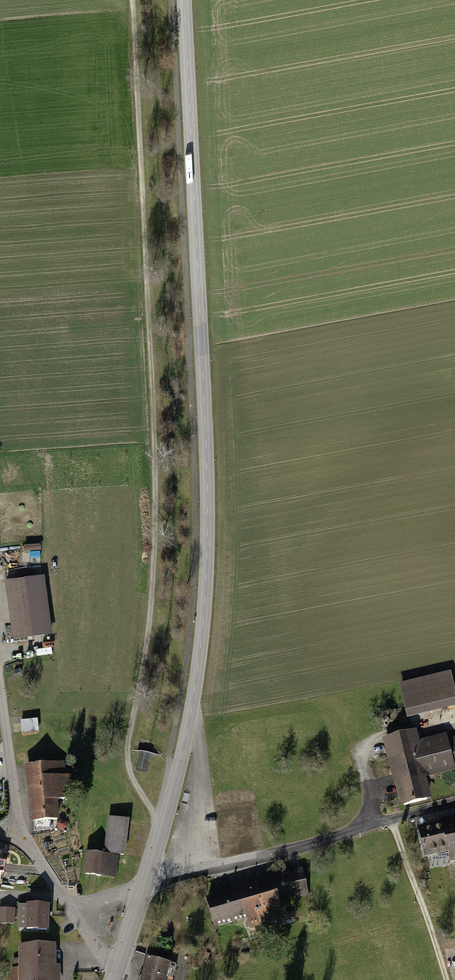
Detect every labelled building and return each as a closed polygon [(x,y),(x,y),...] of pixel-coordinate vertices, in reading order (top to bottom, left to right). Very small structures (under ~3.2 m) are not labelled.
[(42,578),(6,583),(14,639),(50,634),(42,578)] [(396,687),(405,723),(454,711),(454,697),(449,674),(396,687)] [(23,732),(41,731),(40,718),(23,719),(23,732)] [(418,741),(415,731),(383,740),(402,804),(422,798),(417,779),(454,768),(454,736),(445,739),(444,734),(418,741)] [(61,764),(29,766),(32,821),(58,819),(57,799),(63,799),(61,764)] [(108,819),(104,853),(124,856),(128,821),(108,819)] [(417,830),(422,849),(446,842),(450,857),(441,859),(448,884),(454,882),(454,820),(417,830)] [(118,857),(88,853),(86,874),(115,877),(118,857)] [(302,869),(282,873),(286,892),(294,890),(295,897),(308,894),(302,869)] [(275,874),(237,884),(238,887),(246,917),(249,928),(286,918),(275,874)] [(238,887),(205,896),(214,926),(246,917),(238,887)] [(20,905),(19,928),(47,929),(47,905),(20,905)] [(13,923),(13,912),(1,911),(0,923),(13,923)] [(21,979),(54,979),(53,945),(21,946),(21,979)] [(142,979),(167,979),(168,977),(172,978),(175,966),(148,958),(142,979)]
